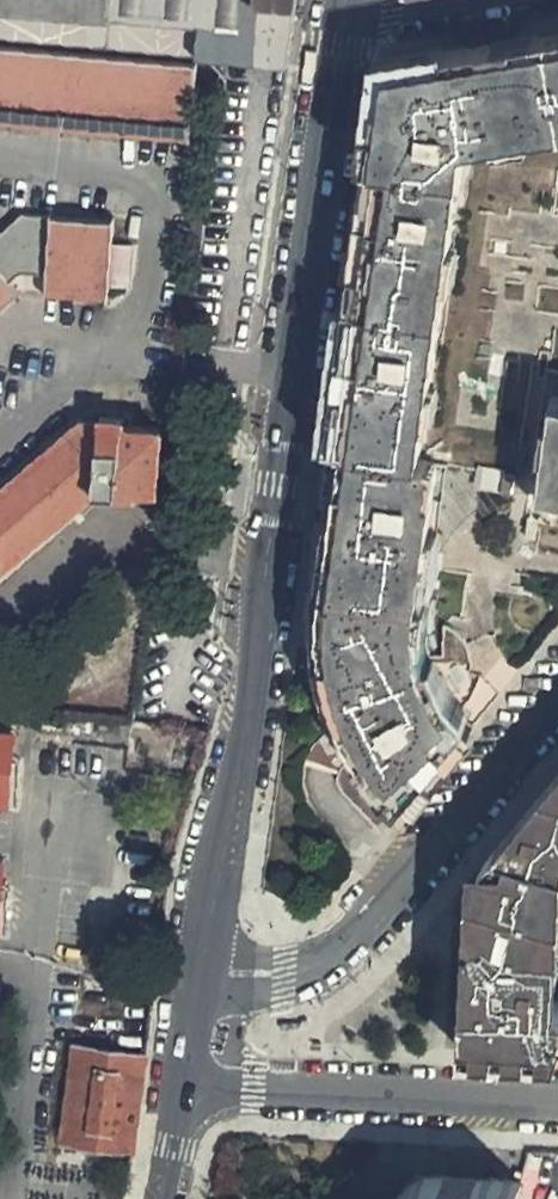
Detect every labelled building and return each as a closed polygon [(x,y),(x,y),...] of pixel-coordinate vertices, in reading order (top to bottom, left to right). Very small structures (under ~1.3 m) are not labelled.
[(209,56),(289,63),(298,0),(0,0),(0,37),(209,56)] [(387,57),(379,74),(377,88),(358,236),(343,348),(330,447),(360,450),(354,492),(341,490),(338,519),(326,620),(326,656),(331,683),(340,709),(356,744),(371,766),(384,784),(408,806),(466,738),(438,715),(432,709),(428,703),(424,693),(420,678),(417,657),(417,635),(438,463),(427,462),(470,141),(557,126),(557,30),(387,57)] [(129,716),(137,698),(154,585),(166,508),(182,365),(188,339),(225,75),(209,56),(0,37),(0,705),(129,716)] [(547,498),(557,500),(557,422),(547,498)] [(356,744),(340,709),(331,683),(326,656),(326,620),(338,519),(341,490),(354,492),(360,450),(330,447),(324,488),(310,575),(308,644),(308,653),(310,679),(310,683),(320,715),(327,729),(334,747),(337,753),(355,782),(368,799),(394,823),(408,806),(384,784),(371,766),(356,744)] [(466,738),(474,727),(462,715),(456,710),(449,704),(443,696),(439,686),(437,676),(435,666),(434,657),(432,634),(454,466),(438,463),(417,635),(417,657),(420,678),(424,693),(428,703),(432,709),(438,715),(466,738)] [(504,492),(508,478),(494,475),(492,490),(504,492)] [(519,480),(508,478),(504,492),(517,494),(519,480)] [(456,710),(462,715),(472,702),(480,687),(484,677),(474,673),(477,663),(477,654),(475,646),(471,638),(461,630),(449,626),(443,654),(434,657),(435,666),(437,676),(439,686),(443,696),(449,704),(456,710)] [(13,731),(0,730),(0,798),(8,799),(13,731)] [(557,1056),(557,1006),(537,1006),(538,988),(557,989),(557,949),(539,949),(557,880),(557,780),(555,790),(548,788),(543,805),(535,803),(531,820),(521,817),(505,837),(504,845),(510,851),(507,864),(498,864),(481,934),(478,993),(466,992),(462,1052),(557,1056)] [(504,845),(505,837),(488,858),(484,866),(480,874),(476,885),(474,891),(473,897),(471,906),(469,919),(468,934),(466,992),(478,993),(481,934),(498,864),(507,864),(510,851),(504,845)] [(136,1151),(149,1055),(73,1045),(59,1141),(136,1151)] [(520,1179),(417,1175),(408,1187),(396,1198),(514,1198),(520,1179)]
